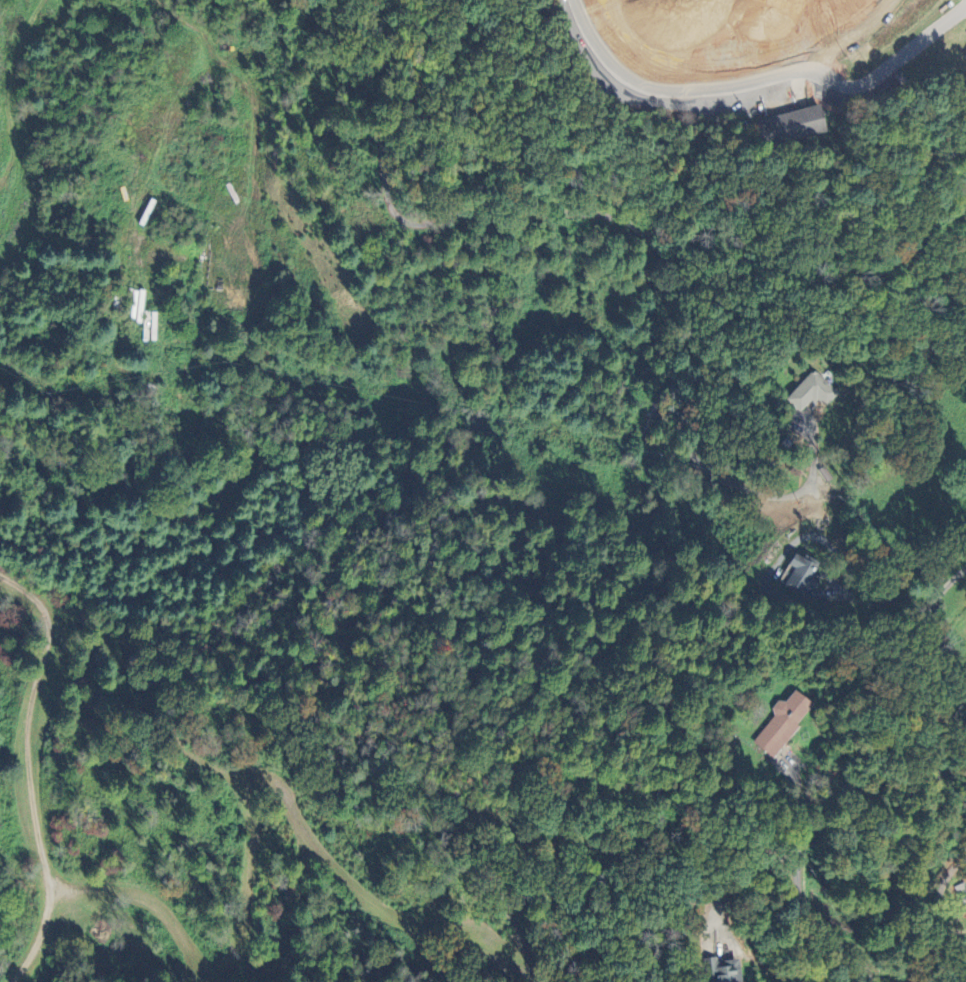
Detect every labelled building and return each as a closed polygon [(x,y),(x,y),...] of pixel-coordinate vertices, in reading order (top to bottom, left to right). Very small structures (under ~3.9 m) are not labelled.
[(756,118),(762,145),(826,130),(820,104),(756,118)] [(825,405),(838,391),(814,368),(786,398),(800,412),(816,396),(825,405)] [(785,582),(808,598),(820,581),(812,575),(820,563),(805,553),(802,557),(796,553),(788,563),(795,568),(785,582)] [(753,742),(774,757),(812,703),(794,689),(784,703),(778,699),(770,710),(774,712),(753,742)] [(707,976),(711,976),(712,981),(741,981),(738,958),(717,961),(716,957),(704,958),(707,976)]
